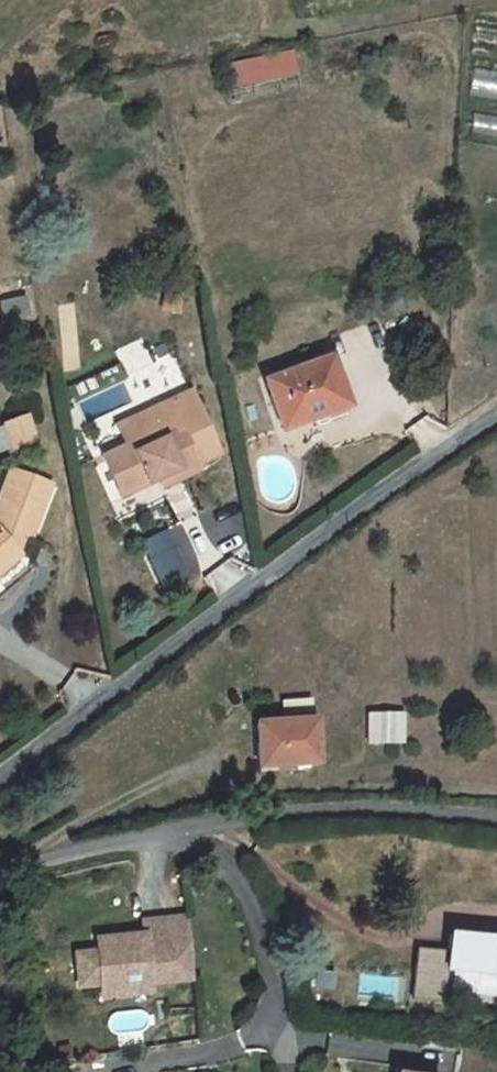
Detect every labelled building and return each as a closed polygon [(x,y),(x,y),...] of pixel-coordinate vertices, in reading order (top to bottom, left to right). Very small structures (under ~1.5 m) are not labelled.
[(234,64),(240,90),(301,75),(295,49),(234,64)] [(330,358),(265,382),(282,430),(348,406),(330,358)] [(181,407),(195,401),(191,392),(177,398),(181,407)] [(177,423),(197,466),(220,455),(195,401),(181,407),(177,398),(117,426),(126,446),(177,423)] [(26,418),(16,422),(24,445),(35,442),(26,418)] [(16,422),(5,425),(14,449),(24,445),(16,422)] [(126,446),(102,457),(121,497),(159,479),(163,488),(200,471),(199,469),(197,466),(188,445),(177,423),(126,446)] [(101,455),(124,446),(119,432),(96,441),(101,455)] [(19,556),(14,551),(20,535),(30,538),(50,486),(10,472),(0,500),(0,572),(19,556)] [(312,699),(282,702),(283,714),(313,711),(312,699)] [(404,743),(403,714),(367,714),(368,744),(404,743)] [(315,720),(257,724),(260,767),(318,763),(315,720)] [(191,949),(186,916),(143,921),(144,934),(145,940),(127,942),(126,936),(96,939),(98,952),(101,984),(102,988),(151,983),(193,978),(191,949)] [(449,935),(448,952),(423,950),(422,965),(416,964),(412,999),(443,1002),(446,969),(496,973),(496,939),(449,935)] [(101,984),(98,952),(76,954),(79,986),(101,984)] [(151,983),(102,988),(102,996),(152,991),(151,983)]
